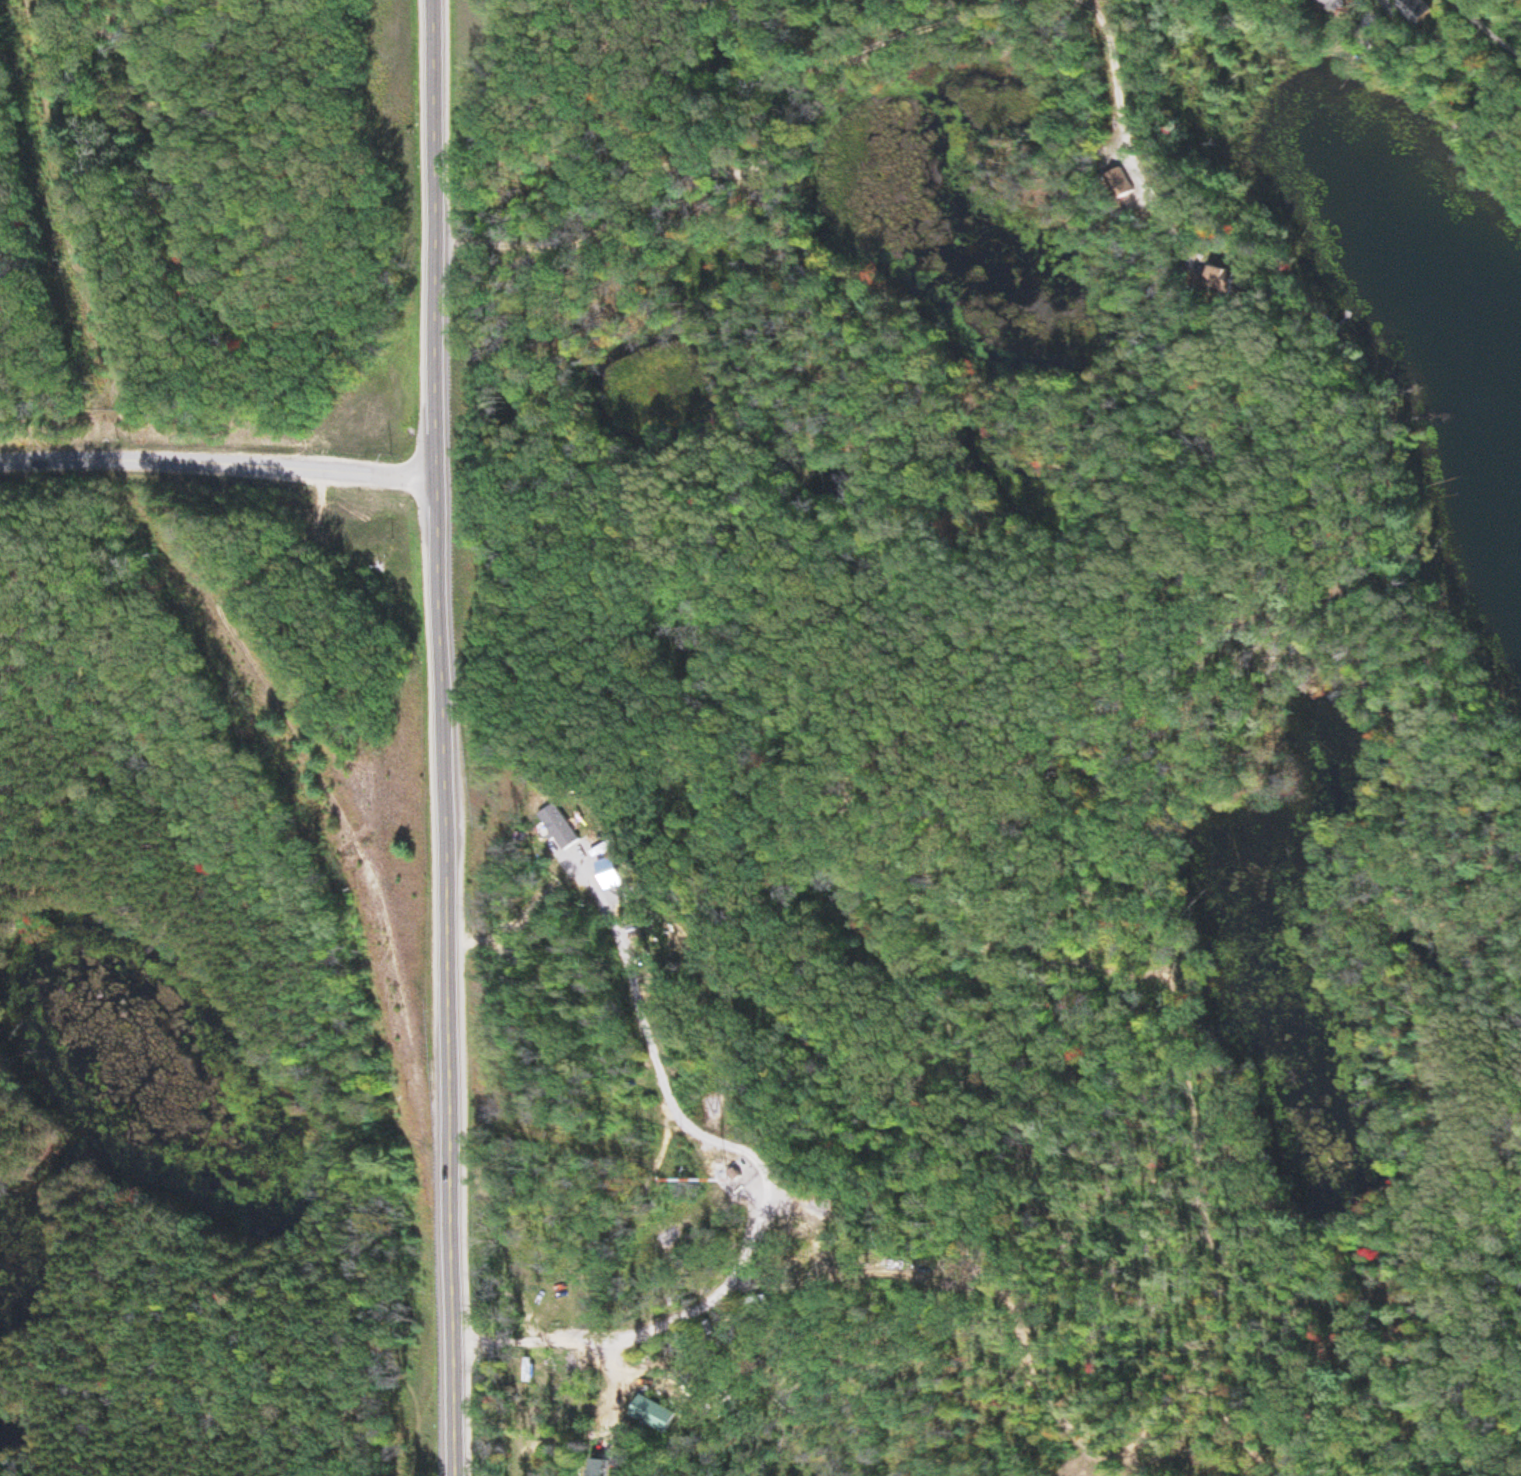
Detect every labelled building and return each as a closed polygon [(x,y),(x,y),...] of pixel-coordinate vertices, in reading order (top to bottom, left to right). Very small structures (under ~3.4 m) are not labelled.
[(1325,4),(1325,11),(1348,11),(1348,0),(1313,0),(1313,4),(1325,4)] [(1420,0),(1398,0),(1392,6),(1415,29),(1432,13),(1420,0)] [(1138,193),(1125,167),(1102,178),(1115,204),(1138,193)] [(1202,288),(1230,292),(1233,273),(1205,268),(1202,288)] [(538,814),(561,853),(579,842),(556,803),(538,814)] [(739,1176),(734,1170),(725,1176),(731,1183),(739,1176)] [(626,1416),(661,1435),(672,1414),(637,1395),(626,1416)] [(589,1459),(584,1475),(601,1475),(604,1463),(589,1459)]
